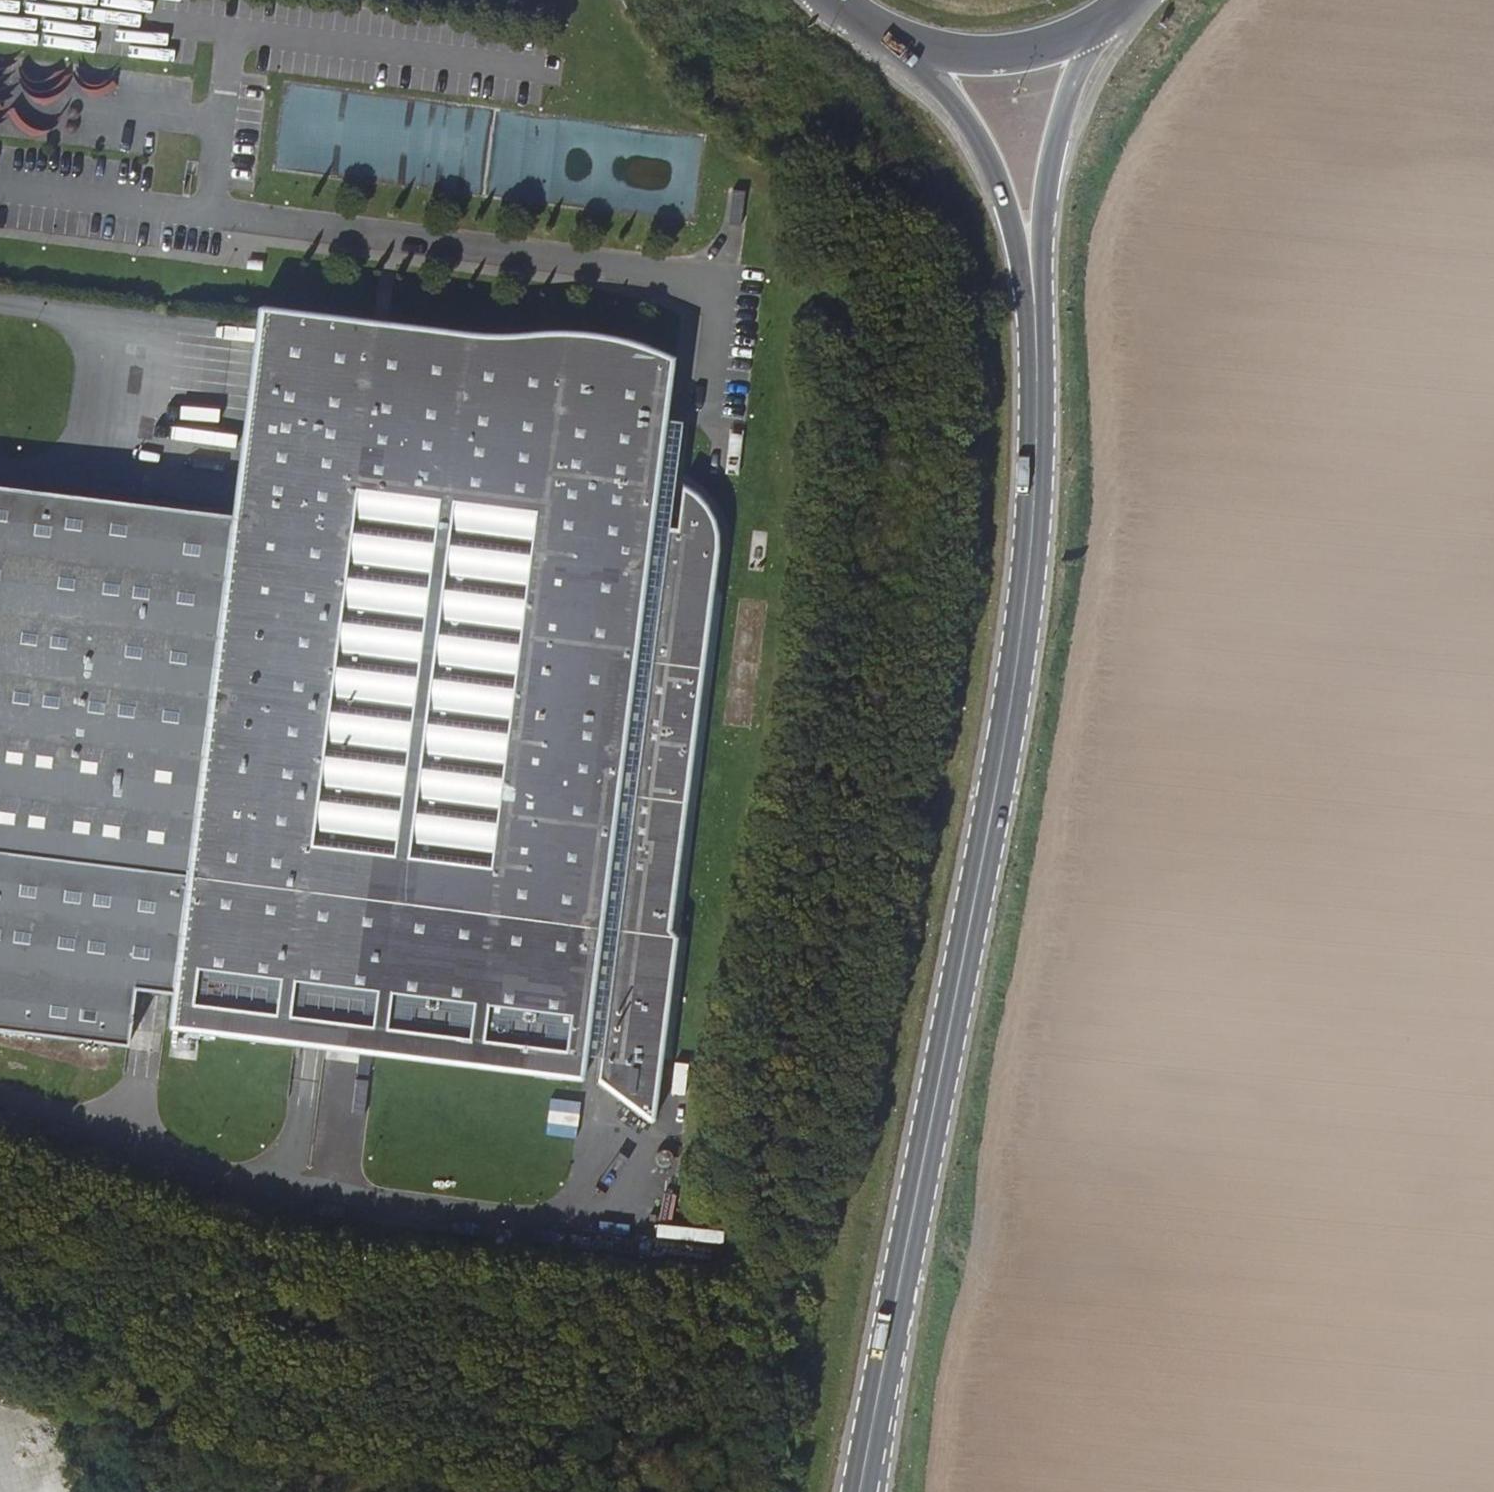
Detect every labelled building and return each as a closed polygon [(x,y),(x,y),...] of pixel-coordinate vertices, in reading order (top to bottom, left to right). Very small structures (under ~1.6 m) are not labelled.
[(465,193),(690,218),(699,135),(494,113),(489,164),(468,162),(465,193)] [(682,491),(677,530),(669,528),(682,422),(666,420),(674,359),(663,354),(649,348),(638,343),(629,341),(617,337),(604,334),(590,332),(575,331),(548,330),(532,331),(521,332),(508,333),(499,333),(483,333),(467,332),(451,329),(433,327),(416,325),(380,320),(351,316),(310,311),(279,308),(263,305),(261,306),(259,308),(259,310),(256,325),(247,395),(233,508),(232,520),(0,491),(0,1035),(128,1051),(135,993),(171,998),(168,1026),(170,1028),(174,1029),(282,1043),(297,1019),(567,1053),(575,1079),(581,1080),(584,1079),(586,1076),(588,1056),(601,1057),(598,1083),(651,1121),(653,1121),(655,1120),(657,1114),(664,1056),(672,1057),(687,936),(680,928),(698,784),(717,631),(722,595),(715,585),(709,576),(710,565),(712,552),(712,544),(710,535),(709,529),(704,517),(698,507),(689,497),(682,491)] [(715,585),(718,564),(720,552),(719,536),(716,526),(712,516),(709,510),(703,502),(698,495),(683,483),(682,491),(689,497),(698,507),(704,517),(709,529),(710,535),(712,544),(712,552),(710,565),(709,576),(715,585)] [(375,1055),(575,1079),(567,1053),(297,1019),(282,1043),(375,1055)] [(0,1428),(0,1491),(19,1491),(0,1428)]
